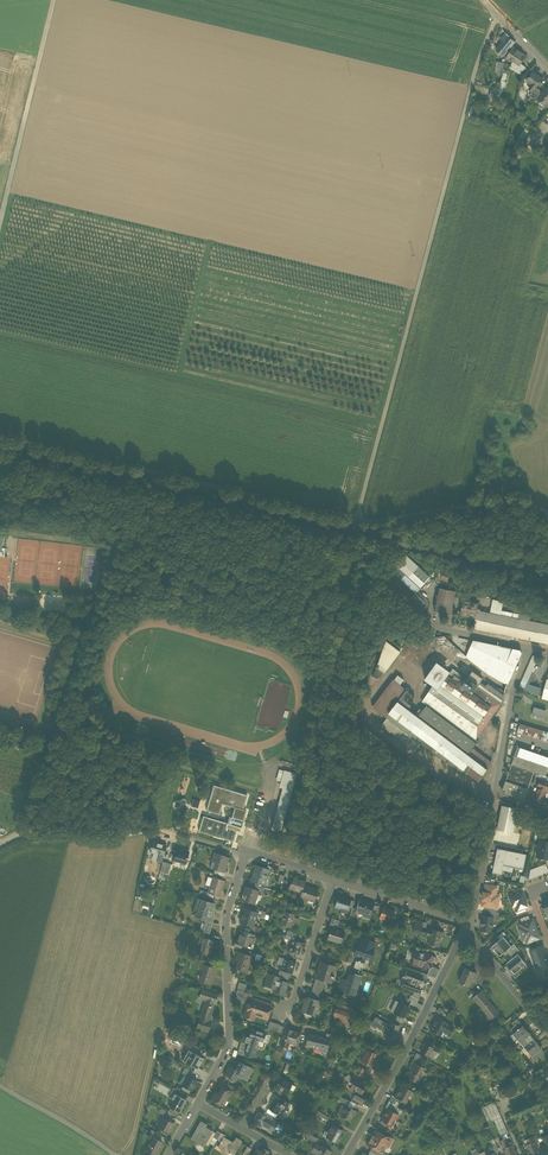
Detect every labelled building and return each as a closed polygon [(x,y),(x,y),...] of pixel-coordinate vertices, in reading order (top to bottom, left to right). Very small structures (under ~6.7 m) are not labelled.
[(503,42),(502,43),(509,50),(515,43),(504,33),(501,37),(502,38),(501,40),(503,42)] [(503,57),(509,50),(502,43),(496,50),(503,57)] [(513,63),(513,62),(520,51),(513,47),(506,59),(513,63)] [(513,62),(515,64),(519,66),(520,64),(527,56),(520,51),(513,62)] [(497,62),(496,68),(499,69),(504,70),(505,63),(505,60),(503,59),(502,63),(497,62)] [(515,64),(513,62),(513,63),(510,68),(520,75),(520,74),(517,72),(518,70),(513,67),(515,64)] [(517,72),(520,74),(525,67),(522,65),(518,70),(517,72)] [(532,85),(535,88),(536,88),(543,79),(533,72),(526,81),(532,85)] [(531,97),(533,99),(539,92),(540,91),(536,88),(535,88),(532,92),(529,96),(531,97)] [(541,94),(537,99),(538,100),(547,107),(547,106),(547,89),(546,92),(544,91),(541,94)] [(498,92),(491,90),(489,97),(494,98),(497,99),(498,94),(498,92)] [(536,103),(538,100),(537,99),(541,94),(539,92),(533,99),(532,100),(536,103)] [(363,563),(368,567),(376,560),(377,561),(381,556),(380,555),(356,546),(350,551),(363,563)] [(415,569),(404,559),(397,567),(405,575),(401,580),(415,593),(417,590),(419,588),(424,584),(412,572),(415,569)] [(420,564),(404,559),(415,569),(417,566),(417,567),(420,564)] [(429,578),(417,567),(417,566),(415,569),(412,572),(424,584),(429,578)] [(339,588),(347,590),(349,583),(351,577),(353,569),(346,567),(339,588)] [(397,567),(384,582),(392,590),(401,580),(405,575),(397,567)] [(442,572),(442,573),(439,572),(437,578),(440,579),(442,579),(441,581),(448,583),(450,572),(443,570),(443,573),(442,572)] [(482,575),(471,576),(472,585),(482,584),(482,575)] [(424,602),(415,593),(401,580),(392,590),(419,615),(429,604),(426,602),(426,601),(424,602)] [(434,612),(451,615),(452,609),(455,597),(456,591),(451,590),(439,588),(434,612)] [(428,600),(417,590),(415,593),(424,602),(426,601),(426,602),(428,600)] [(461,614),(476,617),(477,610),(479,604),(463,601),(461,614)] [(502,606),(501,606),(499,615),(512,618),(513,613),(502,611),(502,606)] [(499,615),(495,614),(490,613),(477,610),(476,617),(474,628),(496,633),(499,615)] [(530,621),(519,619),(512,618),(499,615),(496,633),(547,644),(547,625),(543,624),(540,623),(530,621)] [(373,676),(377,679),(382,672),(384,673),(400,652),(398,650),(401,647),(386,636),(373,676)] [(507,685),(512,674),(480,660),(487,643),(473,640),(466,656),(471,661),(488,673),(507,685)] [(501,646),(487,643),(480,660),(512,674),(519,659),(520,658),(499,649),(501,646)] [(513,649),(501,646),(499,649),(520,658),(522,653),(520,650),(513,649)] [(452,663),(457,657),(449,651),(445,656),(452,663)] [(533,656),(519,687),(524,688),(533,668),(534,668),(538,657),(539,657),(533,656)] [(437,662),(435,666),(448,676),(451,672),(437,662)] [(427,705),(426,706),(477,744),(479,741),(476,739),(477,739),(477,738),(501,705),(502,703),(478,686),(471,681),(471,680),(468,678),(468,679),(467,678),(462,686),(448,676),(435,666),(425,679),(433,686),(422,701),(427,705)] [(525,688),(527,683),(534,668),(533,668),(524,688),(525,688)] [(536,668),(534,668),(527,683),(530,684),(535,673),(534,672),(536,668)] [(397,675),(393,680),(399,685),(403,679),(397,675)] [(415,715),(409,710),(398,702),(406,690),(399,685),(393,680),(392,679),(372,706),(387,718),(381,726),(415,751),(421,743),(446,762),(447,762),(469,778),(471,775),(479,781),(488,769),(418,717),(415,715)] [(487,686),(481,682),(480,682),(478,686),(502,703),(501,705),(502,706),(504,695),(503,694),(501,697),(487,686)] [(487,686),(501,697),(503,694),(505,692),(505,691),(495,686),(489,683),(487,686)] [(525,688),(524,691),(539,696),(541,687),(530,684),(527,683),(525,688)] [(413,695),(406,690),(398,702),(409,710),(412,706),(407,702),(413,695)] [(423,710),(418,717),(488,769),(491,762),(474,748),(477,744),(426,706),(423,710)] [(532,715),(544,718),(546,710),(534,707),(532,715)] [(520,724),(517,732),(547,740),(547,732),(520,724)] [(388,744),(365,728),(359,737),(383,750),(388,744)] [(547,771),(547,769),(547,757),(518,747),(513,759),(512,764),(534,772),(546,776),(547,771)] [(298,775),(304,776),(307,766),(301,764),(298,775)] [(510,769),(506,781),(528,789),(534,772),(512,764),(510,769)] [(281,782),(284,782),(293,785),(296,774),(284,771),(281,782)] [(540,809),(547,791),(547,789),(547,781),(546,781),(541,779),(531,806),(540,809)] [(524,800),(528,789),(506,781),(503,789),(506,790),(505,793),(524,800)] [(286,811),(293,785),(284,782),(283,788),(277,809),(278,810),(279,809),(286,811)] [(461,794),(465,790),(451,783),(449,787),(461,794)] [(227,789),(214,785),(211,793),(214,794),(212,800),(209,799),(206,811),(219,814),(222,804),(234,808),(232,817),(229,816),(227,823),(203,816),(199,831),(213,836),(214,833),(223,836),(222,838),(234,842),(237,831),(239,824),(242,825),(246,810),(243,810),(247,795),(236,792),(235,795),(226,792),(227,789)] [(200,801),(193,799),(191,806),(198,808),(200,801)] [(498,830),(512,832),(517,809),(503,806),(498,830)] [(272,829),(280,832),(286,811),(279,809),(278,810),(274,825),(273,825),(272,829)] [(540,840),(537,856),(547,859),(547,842),(540,840)] [(155,860),(161,862),(163,855),(166,846),(153,842),(150,851),(154,853),(157,853),(155,860)] [(173,859),(186,863),(188,857),(187,857),(189,852),(182,851),(182,850),(176,848),(173,859)] [(527,855),(498,848),(493,873),(502,875),(503,870),(504,865),(514,868),(523,870),(527,855)] [(216,870),(224,872),(229,857),(215,853),(210,868),(215,869),(216,870)] [(529,880),(547,872),(547,869),(546,864),(531,870),(529,880)] [(262,884),(264,885),(266,876),(267,876),(269,871),(255,866),(253,871),(254,872),(251,881),(256,882),(262,884)] [(208,892),(208,893),(214,895),(219,897),(225,881),(223,880),(216,878),(213,877),(211,881),(214,882),(212,886),(210,885),(208,892)] [(289,888),(302,892),(304,885),(305,882),(293,878),(292,883),(290,882),(289,888)] [(318,890),(304,885),(302,892),(300,898),(314,902),(318,890)] [(487,907),(495,908),(496,902),(499,903),(500,896),(496,895),(497,887),(486,885),(485,892),(483,892),(482,900),(483,900),(482,906),(487,907)] [(254,904),(255,899),(256,895),(258,896),(258,895),(259,891),(253,889),(245,886),(240,900),(254,904)] [(518,910),(526,907),(528,907),(523,892),(509,897),(511,903),(512,903),(513,907),(516,905),(518,910)] [(335,907),(347,911),(348,907),(350,900),(351,899),(338,895),(335,907)] [(214,903),(201,899),(198,909),(197,913),(196,914),(202,915),(201,919),(205,920),(212,923),(215,915),(211,914),(214,903)] [(359,911),(368,914),(370,909),(371,910),(373,904),(359,899),(356,909),(355,912),(355,913),(358,913),(359,911)] [(376,912),(381,914),(383,907),(384,907),(378,905),(376,912)] [(380,918),(391,922),(394,911),(384,907),(383,907),(381,914),(380,918)] [(249,925),(253,926),(255,921),(254,921),(256,913),(256,912),(255,912),(245,909),(244,908),(244,909),(243,915),(242,915),(240,922),(249,925)] [(282,923),(297,928),(300,919),(293,917),(294,914),(285,912),(282,923)] [(481,930),(491,932),(493,917),(488,916),(484,916),(483,921),(482,920),(481,925),(482,925),(481,930)] [(524,935),(527,943),(540,938),(533,919),(530,920),(522,923),(520,924),(521,927),(519,928),(522,936),(524,935)] [(205,920),(202,932),(209,934),(212,923),(205,920)] [(413,932),(420,934),(421,927),(426,928),(427,923),(416,920),(413,932)] [(327,939),(340,943),(341,937),(343,938),(345,932),(337,929),(331,927),(331,928),(327,939)] [(427,928),(426,928),(421,927),(420,934),(430,936),(431,936),(433,937),(434,930),(431,929),(431,930),(427,929),(427,928)] [(242,944),(247,946),(247,943),(251,944),(254,935),(250,933),(247,932),(246,932),(244,931),(241,930),(237,942),(242,944)] [(438,931),(434,930),(433,937),(431,936),(429,945),(439,947),(441,936),(437,935),(438,931)] [(200,952),(211,956),(213,951),(211,951),(214,940),(208,938),(201,936),(200,936),(198,943),(202,944),(200,952)] [(500,956),(506,950),(511,946),(503,936),(500,939),(492,946),(500,956)] [(356,960),(364,962),(367,953),(372,955),(374,948),(373,948),(375,942),(362,937),(360,944),(358,943),(354,955),(357,956),(356,960)] [(295,952),(298,954),(301,943),(291,940),(288,950),(295,952)] [(514,944),(511,946),(506,950),(513,958),(518,954),(521,952),(514,944)] [(542,945),(530,950),(536,968),(537,968),(547,964),(547,963),(547,960),(546,956),(544,952),(545,951),(542,945)] [(283,954),(285,954),(293,957),(295,952),(288,950),(284,949),(283,954)] [(236,969),(247,972),(252,956),(248,955),(238,951),(235,961),(238,962),(236,968),(235,968),(236,969)] [(420,964),(423,970),(428,967),(429,968),(432,966),(429,961),(433,959),(431,956),(430,956),(427,952),(423,954),(422,953),(413,951),(412,957),(413,958),(412,964),(418,965),(420,964)] [(526,964),(518,954),(513,958),(506,964),(511,970),(510,971),(515,977),(524,969),(523,967),(526,964)] [(294,961),(284,958),(283,958),(280,968),(280,969),(290,973),(292,973),(295,962),(294,961)] [(354,968),(361,970),(364,962),(356,960),(354,968)] [(318,972),(316,978),(325,980),(329,982),(331,977),(332,977),(334,977),(334,976),(332,976),(335,967),(320,962),(317,972),(318,972)] [(200,981),(211,985),(214,977),(213,977),(216,969),(209,966),(202,964),(200,970),(204,971),(200,981)] [(538,972),(545,969),(547,968),(547,967),(547,965),(547,964),(537,968),(538,972)] [(429,969),(427,974),(428,975),(436,978),(439,969),(433,966),(429,969)] [(459,982),(469,987),(476,972),(466,968),(459,982)] [(279,969),(278,973),(277,976),(282,978),(281,978),(288,980),(289,976),(290,973),(280,969),(279,969)] [(414,991),(417,992),(423,978),(423,977),(419,976),(407,971),(401,986),(414,991)] [(272,991),(285,995),(288,986),(280,983),(281,980),(281,978),(282,978),(277,976),(268,973),(264,986),(265,984),(274,987),(273,989),(272,991)] [(360,980),(362,976),(354,973),(353,976),(348,975),(347,979),(343,990),(343,992),(355,996),(358,989),(356,988),(359,979),(360,980)] [(323,987),(325,980),(316,978),(314,985),(323,987)] [(240,983),(238,989),(245,992),(247,985),(240,983)] [(314,985),(312,992),(320,994),(323,987),(314,985)] [(201,1015),(210,1018),(214,1003),(215,1003),(218,995),(202,989),(199,998),(203,1000),(204,998),(206,999),(206,1000),(204,1005),(204,1004),(204,1005),(205,1006),(202,1015),(201,1014),(201,1015)] [(243,995),(245,992),(238,989),(236,994),(238,995),(237,999),(245,1001),(247,996),(243,995)] [(318,1001),(320,994),(312,992),(311,991),(309,997),(318,1001)] [(473,998),(491,1019),(499,1012),(490,1002),(490,1003),(480,991),(473,998)] [(416,1003),(419,999),(412,996),(410,995),(408,999),(416,1003)] [(302,1011),(312,1014),(313,1010),(317,1012),(320,1001),(318,1001),(309,997),(307,998),(308,1000),(306,1001),(305,1001),(302,1011)] [(245,1017),(252,1020),(254,1013),(265,1016),(266,1012),(269,1013),(271,1006),(262,1003),(263,1001),(258,1000),(257,1002),(252,1000),(250,1008),(248,1008),(245,1017)] [(394,1012),(399,1002),(395,1000),(390,1010),(394,1012)] [(399,1014),(403,1016),(405,1012),(406,1012),(408,1007),(399,1002),(394,1012),(399,1014)] [(333,1020),(348,1025),(350,1020),(351,1021),(352,1018),(353,1017),(352,1017),(353,1014),(352,1014),(353,1009),(338,1004),(336,1009),(335,1008),(333,1015),(334,1015),(333,1020)] [(403,1016),(399,1014),(396,1020),(402,1023),(405,1017),(403,1016)] [(209,1021),(210,1018),(201,1015),(200,1018),(199,1018),(202,1019),(199,1028),(196,1028),(200,1029),(199,1030),(200,1030),(201,1030),(208,1032),(211,1022),(209,1021)] [(385,1040),(395,1042),(396,1039),(398,1039),(400,1030),(398,1030),(399,1026),(389,1023),(389,1025),(376,1016),(370,1025),(375,1029),(376,1027),(381,1031),(382,1029),(387,1033),(387,1034),(385,1040)] [(437,1034),(440,1036),(440,1035),(438,1035),(442,1028),(446,1031),(445,1032),(449,1034),(453,1026),(447,1023),(447,1022),(437,1017),(438,1017),(434,1025),(433,1024),(430,1030),(435,1033),(435,1034),(436,1035),(437,1034)] [(518,1037),(527,1030),(527,1029),(526,1027),(525,1028),(523,1026),(523,1025),(519,1021),(514,1026),(510,1029),(514,1033),(511,1035),(511,1036),(514,1033),(518,1037)] [(267,1029),(277,1032),(280,1025),(270,1022),(267,1029)] [(280,1045),(287,1047),(289,1042),(297,1044),(301,1033),(286,1028),(284,1034),(280,1045)] [(245,1054),(254,1057),(259,1040),(263,1042),(265,1034),(251,1029),(249,1037),(246,1036),(245,1041),(248,1042),(248,1044),(245,1052),(245,1054)] [(530,1035),(527,1030),(518,1037),(522,1042),(520,1043),(522,1042),(530,1035)] [(329,1042),(334,1043),(336,1036),(327,1033),(326,1038),(330,1039),(329,1042)] [(314,1049),(322,1051),(322,1049),(327,1050),(329,1042),(330,1039),(326,1038),(308,1034),(306,1045),(314,1047),(314,1049)] [(534,1039),(530,1035),(522,1042),(525,1046),(534,1039)] [(536,1042),(534,1039),(525,1046),(522,1049),(526,1054),(528,1052),(529,1051),(538,1044),(539,1043),(537,1041),(536,1042)] [(186,1046),(189,1048),(195,1051),(197,1046),(189,1042),(186,1046)] [(239,1050),(245,1052),(248,1044),(241,1042),(239,1050)] [(428,1056),(432,1050),(433,1047),(425,1043),(420,1052),(428,1056)] [(540,1046),(538,1044),(529,1051),(533,1055),(531,1056),(535,1061),(540,1056),(539,1055),(537,1052),(542,1048),(542,1047),(541,1045),(540,1046)] [(203,1058),(193,1053),(188,1050),(182,1060),(195,1068),(197,1069),(198,1068),(203,1058)] [(361,1062),(372,1066),(377,1054),(366,1050),(361,1062)] [(416,1053),(414,1057),(423,1061),(425,1058),(416,1053)] [(420,1065),(423,1061),(414,1057),(412,1061),(414,1062),(420,1065)] [(225,1074),(235,1080),(238,1075),(244,1079),(247,1075),(248,1075),(252,1069),(240,1061),(235,1069),(230,1066),(225,1074)] [(406,1077),(420,1084),(419,1083),(417,1082),(422,1073),(424,1075),(425,1075),(428,1070),(427,1069),(420,1065),(414,1062),(411,1067),(412,1068),(410,1072),(409,1071),(406,1077)] [(184,1074),(187,1076),(191,1078),(194,1072),(185,1067),(182,1073),(184,1074)] [(533,1073),(528,1077),(532,1082),(533,1082),(536,1086),(541,1083),(533,1073)] [(187,1076),(184,1074),(179,1083),(182,1085),(185,1079),(187,1076)] [(186,1080),(183,1086),(191,1090),(192,1091),(195,1085),(195,1084),(196,1081),(191,1078),(187,1076),(185,1079),(186,1080)] [(276,1088),(287,1094),(290,1089),(289,1088),(291,1084),(280,1077),(277,1083),(278,1084),(276,1087),(276,1088)] [(526,1087),(532,1082),(528,1077),(522,1082),(526,1087)] [(354,1091),(356,1092),(361,1095),(362,1094),(367,1085),(355,1078),(349,1090),(353,1092),(354,1091)] [(219,1084),(227,1089),(229,1085),(222,1081),(219,1084)] [(521,1090),(526,1087),(522,1082),(518,1085),(521,1090)] [(542,1082),(541,1083),(536,1086),(541,1092),(546,1088),(542,1082)] [(211,1099),(221,1105),(224,1099),(227,1100),(232,1091),(227,1089),(219,1084),(219,1085),(222,1087),(219,1093),(215,1091),(211,1099)] [(400,1101),(405,1103),(404,1102),(409,1094),(411,1095),(411,1096),(414,1092),(402,1085),(397,1093),(396,1093),(394,1096),(394,1097),(400,1101)] [(175,1094),(180,1097),(182,1093),(174,1088),(171,1092),(174,1094),(175,1094)] [(366,1096),(362,1094),(361,1095),(356,1092),(353,1098),(360,1101),(362,1102),(366,1096)] [(174,1094),(172,1098),(174,1100),(169,1107),(170,1108),(177,1111),(179,1113),(186,1100),(180,1097),(175,1094),(174,1094)] [(392,1095),(390,1098),(397,1102),(396,1102),(399,1104),(400,1101),(394,1097),(394,1096),(392,1095)] [(275,1112),(282,1116),(280,1114),(283,1109),(285,1110),(288,1105),(282,1102),(281,1103),(275,1100),(274,1100),(275,1100),(270,1109),(270,1108),(269,1109),(275,1112)] [(396,1107),(395,1106),(388,1102),(385,1107),(387,1108),(394,1112),(396,1107)] [(481,1108),(482,1111),(496,1105),(495,1102),(481,1108)] [(341,1115),(350,1120),(356,1110),(347,1105),(341,1115)] [(508,1132),(496,1105),(482,1111),(487,1123),(494,1120),(501,1135),(508,1132)] [(265,1107),(263,1110),(273,1116),(275,1112),(269,1109),(265,1107)] [(383,1121),(390,1125),(393,1119),(395,1120),(398,1115),(398,1114),(394,1112),(387,1108),(387,1109),(381,1120),(381,1119),(381,1120),(383,1121)] [(261,1127),(263,1124),(266,1118),(267,1117),(263,1115),(258,1112),(252,1122),(261,1127)] [(273,1116),(264,1112),(263,1115),(267,1117),(266,1118),(271,1120),(273,1116)] [(158,1127),(168,1132),(174,1123),(162,1116),(160,1121),(161,1122),(158,1127)] [(273,1132),(274,1128),(277,1124),(277,1123),(271,1120),(266,1118),(263,1124),(269,1127),(268,1129),(273,1132)] [(390,1125),(383,1121),(383,1123),(391,1127),(395,1120),(393,1119),(390,1125)] [(199,1141),(205,1144),(213,1130),(212,1130),(208,1128),(207,1130),(204,1128),(207,1124),(201,1121),(191,1138),(199,1142),(199,1141)] [(279,1125),(277,1124),(274,1128),(276,1129),(277,1129),(276,1130),(276,1132),(277,1133),(278,1133),(280,1132),(283,1127),(279,1125)] [(327,1132),(328,1132),(329,1133),(327,1138),(337,1143),(340,1138),(338,1137),(342,1130),(332,1124),(327,1132)] [(217,1139),(217,1138),(221,1132),(217,1130),(213,1137),(217,1139)] [(382,1152),(383,1153),(383,1152),(383,1151),(383,1150),(385,1146),(388,1147),(393,1138),(388,1136),(387,1137),(384,1135),(385,1135),(375,1130),(372,1134),(373,1135),(372,1137),(371,1137),(367,1144),(372,1147),(376,1150),(381,1152),(382,1152)] [(306,1140),(313,1144),(317,1138),(310,1134),(306,1140)] [(504,1148),(510,1145),(507,1139),(507,1138),(508,1137),(507,1134),(502,1136),(504,1139),(500,1141),(503,1149),(504,1148)] [(526,1150),(528,1154),(531,1154),(534,1152),(539,1151),(539,1150),(536,1143),(533,1136),(528,1139),(530,1143),(526,1144),(528,1149),(526,1150)] [(155,1154),(156,1154),(159,1150),(158,1149),(162,1142),(153,1137),(146,1150),(155,1154)] [(225,1154),(227,1154),(229,1152),(234,1154),(241,1141),(236,1138),(233,1143),(233,1142),(232,1144),(229,1142),(230,1141),(224,1137),(222,1141),(221,1141),(220,1142),(221,1142),(218,1147),(223,1149),(221,1153),(225,1154)] [(496,1143),(496,1142),(494,1139),(487,1142),(490,1149),(479,1154),(488,1154),(494,1152),(491,1145),(496,1143)] [(329,1154),(331,1151),(322,1146),(316,1143),(313,1148),(319,1152),(317,1154),(329,1154)] [(512,1144),(510,1145),(504,1148),(507,1154),(516,1154),(517,1154),(512,1144)] [(245,1154),(247,1154),(251,1148),(247,1146),(243,1154),(245,1154)]
